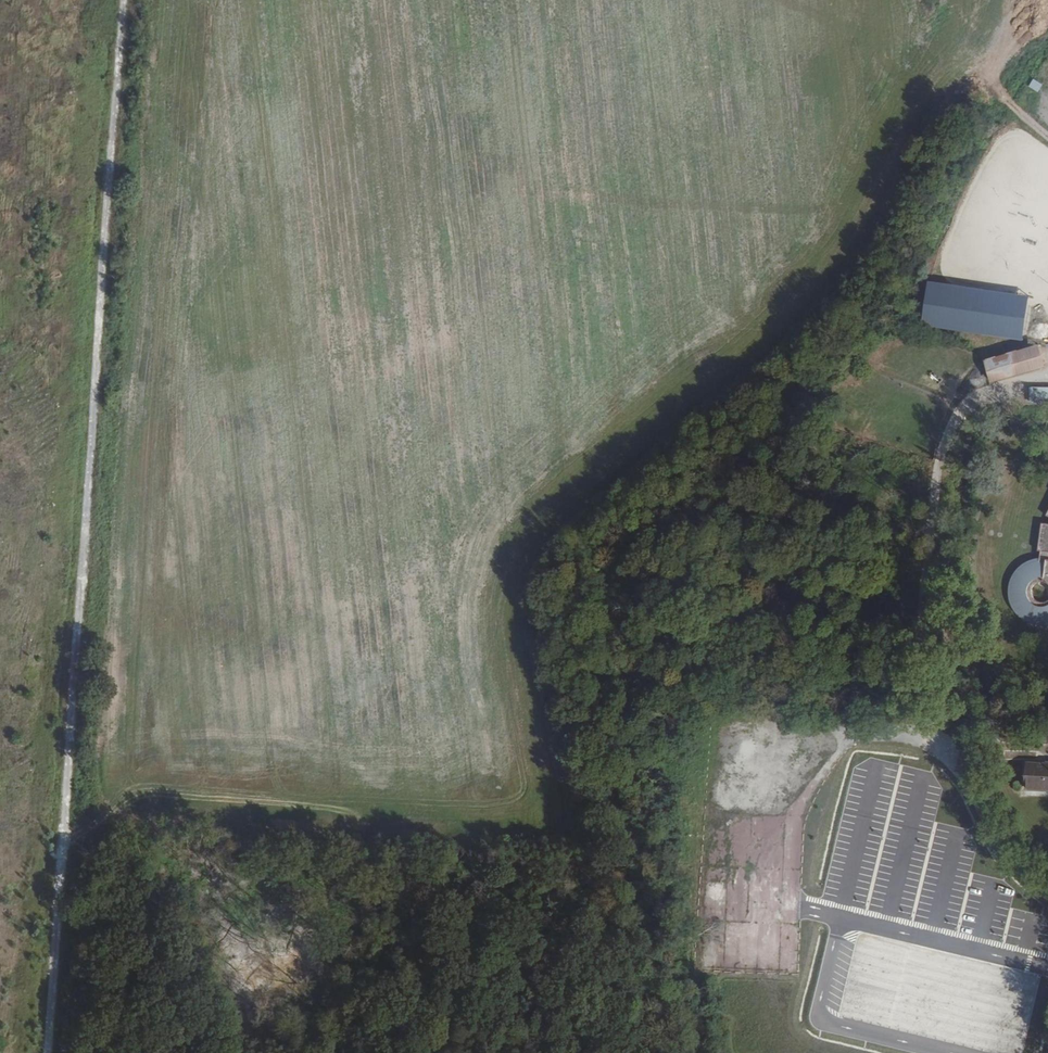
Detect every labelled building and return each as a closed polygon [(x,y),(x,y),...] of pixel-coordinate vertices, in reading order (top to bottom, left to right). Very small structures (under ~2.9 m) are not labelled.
[(1027,87),(1037,92),(1041,84),(1031,79),(1027,87)] [(917,321),(1017,336),(1023,292),(924,277),(917,321)] [(1041,343),(986,358),(993,381),(1047,367),(1041,343)] [(1028,388),(1028,406),(1047,406),(1047,387),(1028,388)] [(1046,497),(1047,498),(1037,519),(1043,522),(1041,528),(1032,527),(1028,554),(1032,555),(1030,566),(1023,568),(1018,570),(1012,575),(1007,582),(1004,589),(1004,597),(1006,606),(1010,614),(1018,621),(1028,624),(1039,624),(1044,623),(1047,621),(1047,492),(1046,497)] [(1017,769),(1017,795),(1047,796),(1047,770),(1017,769)]
